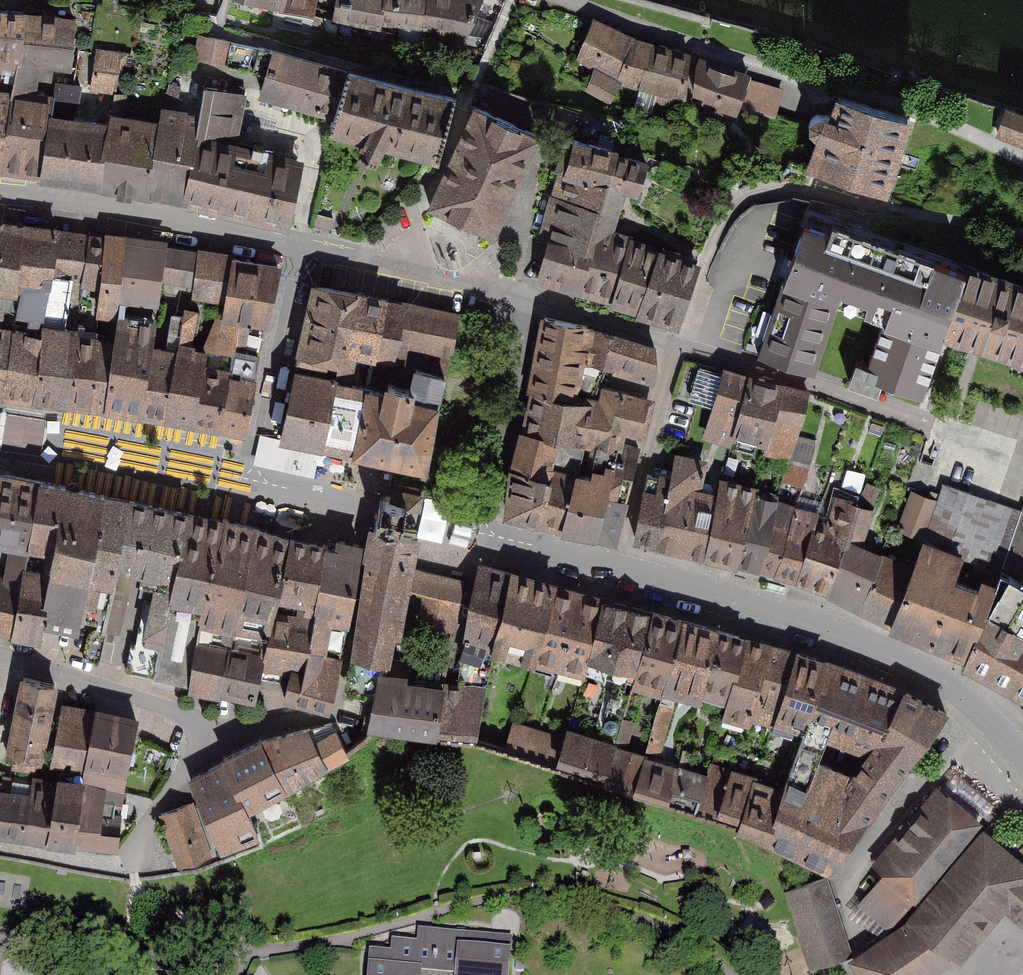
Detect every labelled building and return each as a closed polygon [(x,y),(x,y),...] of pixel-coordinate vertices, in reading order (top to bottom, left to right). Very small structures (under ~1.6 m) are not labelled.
[(279,10),(281,0),(245,0),(279,10)] [(334,20),(380,28),(381,21),(384,0),(337,0),(334,20)] [(381,21),(423,28),(427,0),(384,0),(381,21)] [(423,28),(486,38),(501,1),(497,0),(427,0),(423,28)] [(0,19),(0,65),(17,68),(24,13),(1,10),(0,19)] [(74,19),(24,13),(17,68),(11,90),(33,94),(37,73),(46,74),(47,64),(70,69),(74,19)] [(630,40),(596,21),(579,56),(639,88),(654,47),(630,40)] [(228,40),(199,35),(194,57),(224,63),(228,40)] [(346,71),(258,47),(252,70),(266,74),(261,92),(334,113),(346,71)] [(686,55),(654,47),(639,88),(685,100),(686,55)] [(124,55),(98,51),(91,88),(114,91),(116,74),(121,75),(124,55)] [(702,104),(734,118),(747,77),(698,59),(695,93),(704,96),(702,104)] [(455,97),(346,71),(334,113),(328,128),(366,138),(359,151),(375,160),(385,142),(440,158),(455,97)] [(55,82),(52,96),(41,176),(102,185),(112,119),(112,115),(107,114),(106,123),(74,120),(79,86),(55,82)] [(781,91),(750,83),(744,105),(773,114),(781,91)] [(242,94),(204,86),(200,117),(186,198),(285,222),(297,158),(232,143),(242,94)] [(11,90),(11,94),(1,169),(41,176),(52,96),(33,94),(11,90)] [(0,93),(0,169),(1,169),(11,94),(0,93)] [(909,117),(837,95),(830,116),(824,114),(818,114),(813,117),(810,123),(809,129),(811,134),(816,138),(823,140),(813,172),(884,195),(909,117)] [(537,137),(476,108),(430,206),(492,235),(537,137)] [(1006,111),(997,133),(1022,143),(1022,118),(1022,116),(1006,111)] [(200,117),(162,112),(160,128),(151,193),(186,198),(200,117)] [(160,128),(112,119),(102,185),(151,193),(160,128)] [(561,167),(608,181),(615,154),(616,151),(565,138),(556,169),(560,170),(561,167)] [(646,164),(615,154),(608,181),(596,227),(606,230),(621,189),(637,194),(646,164)] [(551,241),(590,250),(608,181),(561,167),(560,170),(541,239),(551,241)] [(1,223),(0,233),(0,294),(15,295),(17,284),(23,227),(1,223)] [(829,235),(804,225),(755,357),(814,373),(836,302),(886,318),(866,374),(921,394),(943,335),(965,274),(831,226),(829,235)] [(40,229),(23,227),(17,284),(22,286),(31,286),(40,229)] [(590,250),(551,241),(539,279),(613,299),(629,242),(630,237),(606,230),(596,227),(590,250)] [(22,286),(17,309),(4,393),(33,397),(42,331),(43,324),(56,233),(40,229),(31,286),(22,286)] [(89,237),(56,233),(43,324),(62,327),(70,277),(82,278),(89,237)] [(106,240),(89,237),(82,278),(82,281),(100,285),(106,240)] [(124,242),(106,240),(100,285),(97,310),(115,312),(124,242)] [(165,247),(124,242),(115,312),(116,319),(124,321),(129,300),(157,304),(161,278),(165,247)] [(661,253),(629,242),(613,299),(644,308),(661,253)] [(198,253),(165,247),(161,278),(194,283),(198,253)] [(233,259),(198,253),(194,283),(193,292),(226,297),(233,259)] [(695,264),(661,253),(644,308),(677,319),(695,264)] [(277,266),(233,259),(226,297),(222,318),(237,321),(233,349),(259,355),(277,266)] [(965,274),(943,335),(1022,359),(1022,285),(968,266),(965,274)] [(320,286),(313,298),(298,359),(338,367),(355,294),(320,286)] [(384,301),(355,294),(338,367),(334,381),(346,383),(353,352),(372,355),(370,368),(372,368),(384,301)] [(458,316),(384,301),(372,368),(390,372),(397,340),(438,349),(451,351),(458,316)] [(0,306),(0,393),(4,393),(17,309),(0,306)] [(183,309),(182,316),(167,417),(193,421),(204,351),(188,348),(190,333),(196,334),(199,312),(183,309)] [(168,350),(152,347),(141,413),(167,417),(182,316),(174,315),(168,350)] [(217,317),(205,348),(233,349),(237,321),(222,318),(217,317)] [(588,326),(544,317),(529,392),(531,392),(568,402),(570,394),(586,398),(592,398),(606,367),(613,368),(622,338),(587,329),(588,326)] [(114,340),(105,407),(141,413),(152,347),(154,324),(124,321),(116,319),(114,340)] [(78,324),(78,328),(70,403),(89,405),(95,339),(96,332),(81,330),(82,325),(78,324)] [(72,335),(42,331),(33,397),(70,403),(78,328),(73,328),(72,335)] [(654,349),(622,338),(613,368),(612,371),(653,383),(657,369),(654,349)] [(105,407),(114,340),(95,339),(89,405),(105,407)] [(205,348),(204,351),(193,421),(218,426),(231,367),(233,349),(205,348)] [(218,426),(244,432),(259,355),(233,349),(231,367),(218,426)] [(442,381),(451,351),(438,349),(431,378),(442,381)] [(338,367),(298,360),(281,436),(320,445),(334,381),(338,367)] [(386,393),(370,388),(355,452),(425,467),(436,405),(442,381),(431,379),(432,373),(415,370),(410,389),(388,385),(386,393)] [(745,377),(719,370),(700,440),(726,447),(728,440),(745,377)] [(778,386),(745,377),(728,440),(761,449),(778,386)] [(346,383),(334,381),(320,445),(355,452),(370,388),(346,383)] [(811,395),(778,386),(761,449),(794,458),(800,436),(811,395)] [(570,394),(568,402),(531,392),(524,432),(555,438),(576,442),(586,398),(570,394)] [(640,429),(646,404),(607,394),(604,402),(586,398),(576,442),(594,446),(593,452),(596,453),(614,458),(619,442),(623,425),(640,429)] [(555,438),(524,432),(514,468),(544,477),(548,463),(555,438)] [(819,442),(800,436),(794,458),(793,463),(812,468),(819,442)] [(614,458),(595,534),(614,540),(638,447),(619,442),(614,458)] [(576,474),(563,528),(595,534),(614,458),(596,453),(592,468),(597,469),(595,478),(576,474)] [(670,480),(656,543),(705,554),(717,499),(698,494),(697,485),(702,463),(675,457),(670,480)] [(544,477),(514,468),(507,513),(539,522),(553,467),(554,464),(548,463),(544,477)] [(563,528),(576,474),(553,467),(539,522),(563,528)] [(0,473),(0,536),(29,541),(39,481),(0,473)] [(670,480),(647,474),(633,537),(656,543),(670,480)] [(721,480),(717,499),(705,554),(736,562),(756,488),(721,480)] [(91,558),(104,494),(39,481),(29,541),(29,545),(53,549),(91,558)] [(419,499),(422,487),(394,482),(392,492),(391,496),(381,495),(377,511),(375,523),(401,530),(401,527),(403,516),(405,506),(417,508),(419,499)] [(869,484),(857,503),(828,591),(859,608),(881,557),(857,546),(879,487),(869,484)] [(937,503),(923,541),(961,557),(975,562),(974,567),(988,572),(998,575),(1000,571),(1002,565),(1021,511),(946,484),(939,504),(937,503)] [(736,562),(758,567),(775,500),(775,495),(756,488),(736,562)] [(935,501),(911,492),(898,528),(922,536),(935,501)] [(129,500),(104,494),(91,558),(96,559),(90,578),(93,579),(112,583),(113,580),(129,500)] [(800,495),(796,507),(775,573),(798,579),(815,521),(821,500),(800,495)] [(831,526),(815,521),(798,579),(828,591),(857,503),(838,497),(831,526)] [(191,514),(129,500),(113,580),(148,588),(136,642),(132,642),(126,671),(154,676),(168,611),(191,514)] [(758,567),(775,573),(796,507),(775,500),(758,567)] [(1002,565),(1017,570),(1020,563),(1022,564),(1022,506),(1021,511),(1002,565)] [(224,520),(191,514),(168,611),(201,618),(224,520)] [(234,626),(256,528),(224,520),(201,618),(234,626)] [(370,547),(351,654),(388,662),(392,635),(398,634),(407,588),(411,568),(415,542),(418,529),(401,527),(401,530),(375,523),(372,534),(370,547)] [(256,528),(234,626),(269,632),(277,595),(288,538),(256,528)] [(325,546),(288,538),(277,595),(293,598),(302,600),(298,617),(313,620),(325,546)] [(336,548),(325,546),(313,620),(308,649),(321,650),(341,653),(348,623),(360,544),(338,539),(336,548)] [(928,639),(953,578),(961,557),(923,541),(912,573),(891,625),(928,639)] [(49,574),(24,569),(12,629),(12,634),(39,639),(43,616),(83,623),(84,617),(93,579),(90,578),(96,559),(91,558),(53,549),(49,574)] [(0,581),(0,627),(12,629),(24,569),(27,553),(11,550),(5,582),(0,581)] [(912,573),(881,557),(859,608),(891,625),(912,573)] [(480,565),(466,637),(493,645),(511,574),(480,565)] [(462,582),(411,568),(407,588),(424,592),(419,619),(455,624),(462,582)] [(963,663),(1022,696),(1022,584),(1000,571),(998,575),(967,654),(963,663)] [(977,588),(953,578),(928,639),(967,654),(998,575),(988,572),(985,579),(981,578),(977,588)] [(553,585),(511,574),(493,645),(526,654),(525,659),(533,661),(553,585)] [(88,635),(83,656),(97,661),(115,584),(93,579),(84,617),(98,621),(97,628),(88,635)] [(604,598),(553,585),(533,661),(582,678),(585,671),(604,598)] [(277,595),(269,632),(263,662),(305,668),(308,649),(313,620),(298,617),(292,615),(293,598),(277,595)] [(653,612),(604,598),(585,671),(631,684),(653,612)] [(201,618),(168,611),(154,676),(191,686),(201,618)] [(682,621),(653,612),(631,684),(630,688),(660,696),(682,621)] [(234,626),(201,618),(191,686),(220,691),(234,626)] [(718,630),(682,621),(660,696),(647,747),(656,750),(673,691),(699,698),(718,630)] [(269,632),(234,626),(220,691),(255,698),(263,662),(269,632)] [(744,638),(718,630),(699,698),(725,707),(744,638)] [(493,645),(466,637),(456,686),(484,690),(493,645)] [(749,719),(750,716),(769,645),(744,638),(725,707),(721,722),(740,727),(744,717),(749,719)] [(776,717),(796,652),(769,645),(750,716),(774,723),(776,717)] [(291,670),(285,698),(329,710),(340,659),(319,654),(321,650),(308,649),(305,668),(304,672),(291,670)] [(825,662),(796,652),(776,717),(801,724),(799,728),(803,729),(825,662)] [(388,662),(351,654),(345,690),(375,694),(378,678),(384,679),(388,662)] [(864,676),(825,662),(803,729),(781,794),(766,840),(827,868),(946,712),(904,691),(864,676)] [(54,684),(23,677),(5,766),(33,773),(36,762),(40,763),(54,684)] [(384,679),(378,678),(375,694),(370,725),(435,733),(444,686),(384,679)] [(456,686),(444,686),(435,733),(474,738),(484,690),(456,686)] [(598,741),(566,731),(564,740),(556,763),(602,778),(614,745),(621,719),(626,699),(611,694),(598,741)] [(95,713),(61,707),(51,764),(84,770),(85,765),(86,761),(95,713)] [(136,722),(95,713),(86,761),(126,768),(136,722)] [(621,719),(614,745),(602,778),(634,788),(644,759),(623,752),(632,721),(621,719)] [(331,723),(262,740),(286,788),(346,752),(331,723)] [(564,740),(513,724),(504,747),(556,763),(564,740)] [(261,738),(222,757),(224,761),(189,779),(220,850),(258,835),(253,823),(246,809),(286,788),(262,740),(261,738)] [(683,750),(677,769),(666,798),(695,808),(706,776),(684,770),(689,752),(683,750)] [(677,769),(644,759),(634,788),(666,798),(677,769)] [(732,770),(711,764),(706,776),(695,808),(717,814),(732,770)] [(121,801),(125,773),(85,765),(84,770),(82,782),(73,843),(115,848),(119,816),(112,816),(114,800),(121,801)] [(754,778),(732,770),(717,814),(739,822),(752,785),(754,778)] [(32,781),(3,776),(2,782),(0,792),(0,831),(24,835),(32,781)] [(47,839),(73,843),(82,782),(57,779),(56,786),(47,839)] [(46,839),(56,786),(32,781),(24,835),(46,839)] [(752,785),(739,822),(737,827),(766,840),(781,794),(752,785)] [(982,822),(939,785),(869,867),(881,876),(858,903),(889,930),(982,822)] [(190,804),(161,814),(180,865),(209,854),(190,804)] [(862,955),(862,974),(933,974),(957,961),(1003,907),(1022,924),(1022,866),(983,833),(907,924),(862,955)] [(828,879),(786,893),(809,964),(850,951),(828,879)] [(368,955),(367,974),(509,974),(511,943),(414,935),(413,945),(385,943),(384,957),(368,955)]
